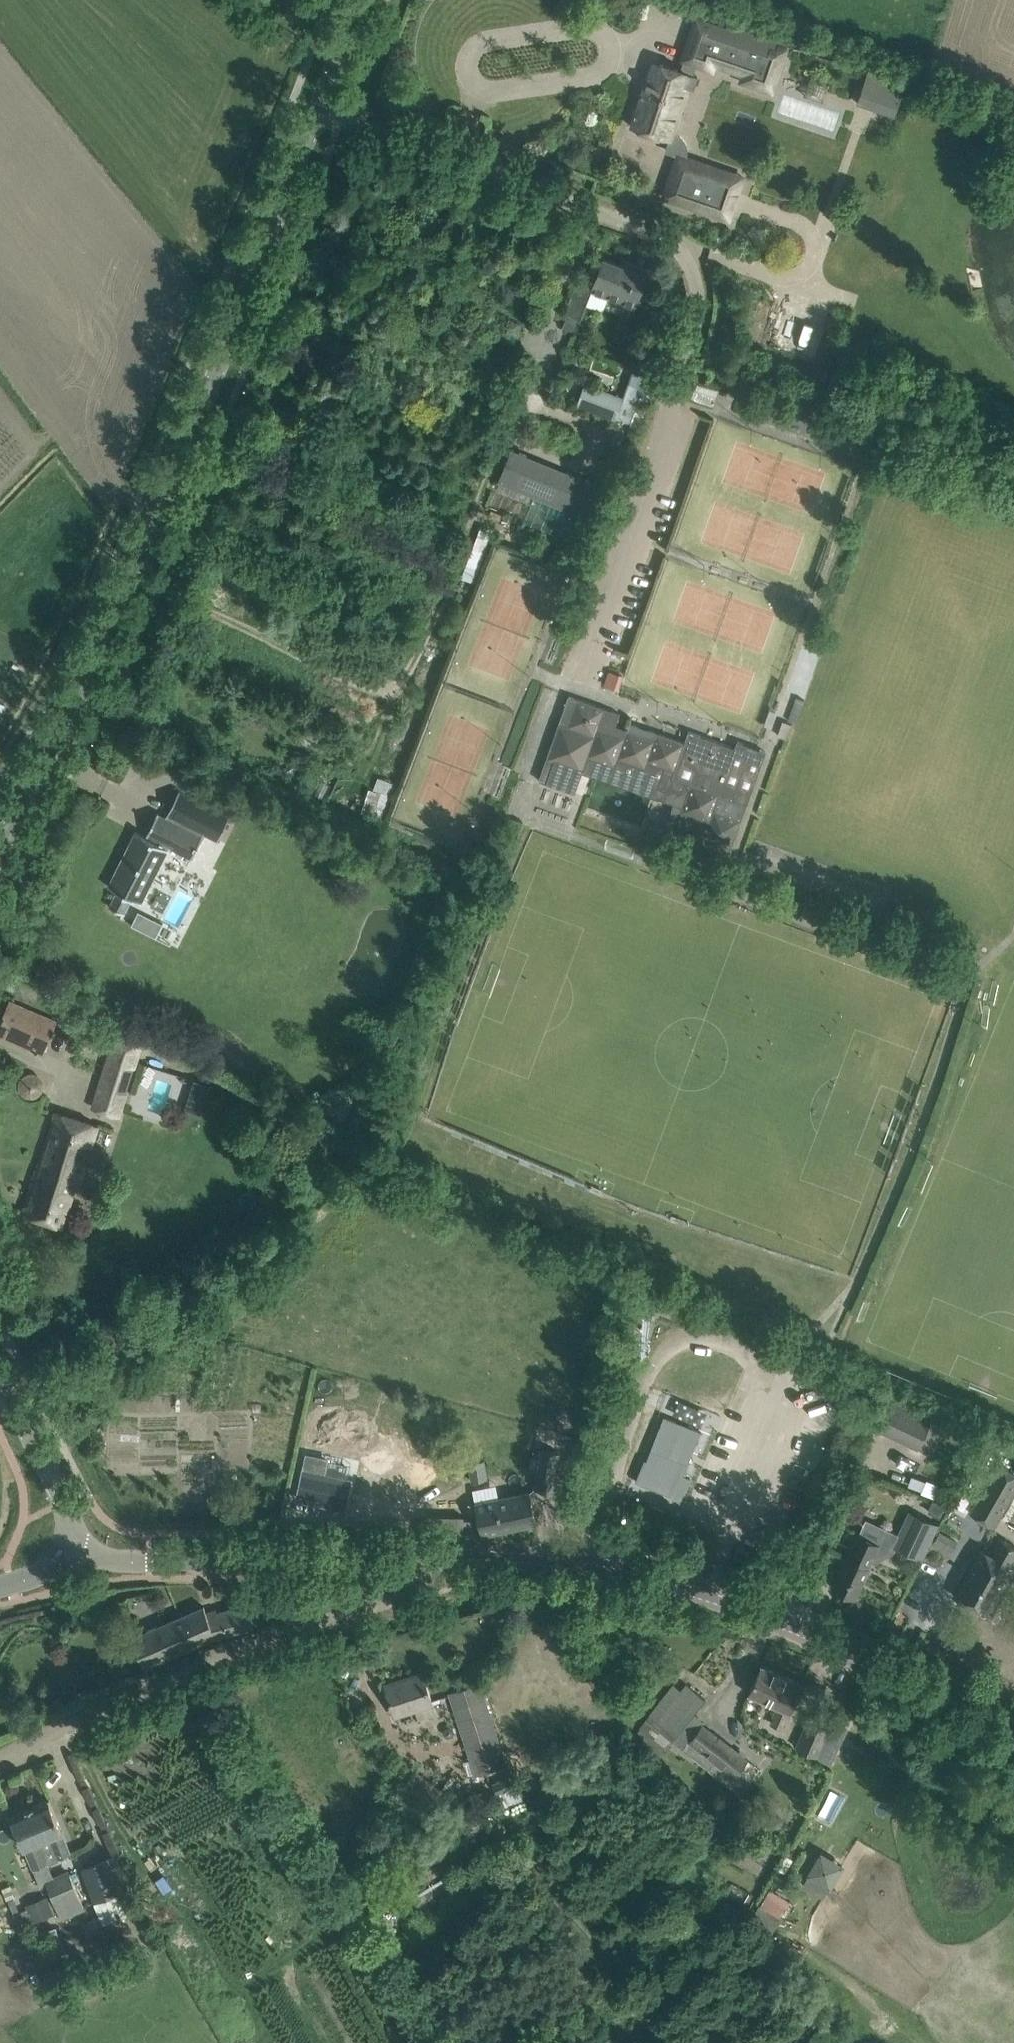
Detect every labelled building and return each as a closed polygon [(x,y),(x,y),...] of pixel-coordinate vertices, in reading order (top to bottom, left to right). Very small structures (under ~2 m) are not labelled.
[(695,18),(681,60),(684,61),(696,65),(712,71),(714,65),(744,75),(747,65),(758,69),(758,70),(764,72),(765,71),(777,75),(788,44),(727,24),(725,28),(695,18)] [(677,133),(673,132),(688,88),(693,90),(697,77),(692,75),(696,65),(684,61),(681,71),(653,61),(631,126),(669,139),(668,143),(673,154),(677,155),(678,154),(686,157),(687,154),(687,150),(687,147),(686,143),(684,140),(682,138),(680,135),(677,133)] [(905,84),(867,72),(857,102),(894,115),(905,84)] [(678,154),(677,155),(663,197),(729,219),(741,184),(710,173),(713,166),(686,157),(678,154)] [(566,312),(581,317),(592,289),(613,298),(635,306),(644,283),(648,285),(653,272),(621,260),(620,264),(603,257),(596,273),(582,268),(576,286),(576,287),(566,312)] [(585,382),(576,405),(616,420),(624,397),(585,382)] [(497,481),(589,519),(602,486),(511,448),(497,481)] [(688,793),(677,827),(733,846),(747,804),(719,794),(719,792),(673,776),(685,742),(630,723),(627,729),(626,729),(624,735),(613,731),(619,713),(569,695),(539,780),(547,783),(551,771),(580,781),(586,763),(641,783),(642,781),(669,790),(670,786),(688,793)] [(796,696),(794,703),(802,706),(804,699),(796,696)] [(689,731),(685,742),(673,776),(719,792),(719,794),(747,804),(748,804),(767,750),(737,740),(735,747),(689,731)] [(360,817),(382,824),(396,781),(374,774),(360,817)] [(218,839),(230,816),(179,790),(166,816),(158,812),(146,836),(135,831),(107,885),(117,890),(109,906),(124,914),(132,898),(141,903),(170,846),(192,857),(204,832),(218,839)] [(156,937),(163,924),(138,911),(132,925),(156,937)] [(915,947),(919,936),(903,931),(899,942),(915,947)] [(10,1000),(14,991),(3,986),(0,992),(0,995),(10,1000)] [(0,1025),(0,1035),(41,1052),(55,1021),(24,1007),(10,1001),(4,1015),(3,1015),(1,1019),(2,1020),(0,1025)] [(91,1106),(121,1115),(142,1048),(112,1039),(91,1106)] [(210,1086),(195,1081),(184,1113),(200,1117),(210,1086)] [(74,1118),(56,1112),(22,1212),(62,1225),(76,1184),(78,1185),(97,1126),(74,1118)] [(897,1400),(882,1431),(918,1448),(932,1455),(947,1425),(932,1418),(921,1412),(909,1406),(897,1400)] [(684,1474),(702,1431),(665,1416),(647,1459),(645,1458),(636,1480),(681,1498),(690,1477),(684,1474)] [(534,1488),(552,1491),(559,1452),(542,1449),(534,1488)] [(467,1462),(470,1482),(487,1479),(485,1460),(467,1462)] [(995,1527),(1013,1494),(1013,1471),(998,1462),(969,1512),(995,1527)] [(302,1463),(294,1506),(341,1515),(346,1488),(317,1482),(320,1466),(302,1463)] [(475,1502),(481,1534),(536,1523),(530,1491),(475,1502)] [(896,1547),(920,1557),(935,1523),(910,1512),(902,1530),(895,1546),(896,1547)] [(896,1548),(896,1547),(895,1546),(902,1530),(891,1525),(882,1544),(858,1533),(833,1588),(854,1598),(871,1559),(876,1561),(896,1548)] [(986,1613),(1012,1566),(1011,1565),(1013,1560),(1013,1545),(1000,1537),(990,1554),(982,1549),(965,1578),(965,1579),(955,1596),(986,1613)] [(132,1637),(144,1666),(216,1635),(217,1637),(254,1627),(247,1604),(207,1614),(204,1606),(132,1637)] [(748,1693),(790,1712),(803,1683),(761,1664),(748,1693)] [(391,1704),(395,1715),(432,1703),(429,1692),(423,1673),(385,1685),(391,1704)] [(468,1746),(476,1773),(505,1764),(496,1737),(483,1698),(478,1684),(450,1693),(455,1707),(468,1746)] [(692,1737),(682,1729),(705,1699),(686,1684),(674,1699),(673,1699),(653,1725),(740,1793),(747,1784),(735,1775),(747,1759),(702,1724),(692,1737)] [(796,1747),(817,1757),(834,1720),(812,1710),(796,1747)] [(445,1728),(443,1732),(444,1736),(448,1738),(452,1737),(454,1733),(453,1729),(449,1727),(445,1728)] [(496,1792),(518,1785),(514,1775),(510,1776),(501,1780),(493,1782),(496,1792)] [(62,1832),(56,1818),(56,1817),(49,1799),(10,1815),(18,1836),(23,1848),(24,1848),(32,1869),(70,1853),(62,1832)] [(802,1883),(825,1898),(847,1863),(824,1849),(802,1883)] [(82,1867),(104,1924),(136,1912),(127,1890),(114,1894),(101,1860),(82,1867)] [(45,1879),(63,1919),(85,1909),(68,1869),(45,1879)] [(33,1922),(54,1913),(47,1895),(25,1904),(33,1922)]
